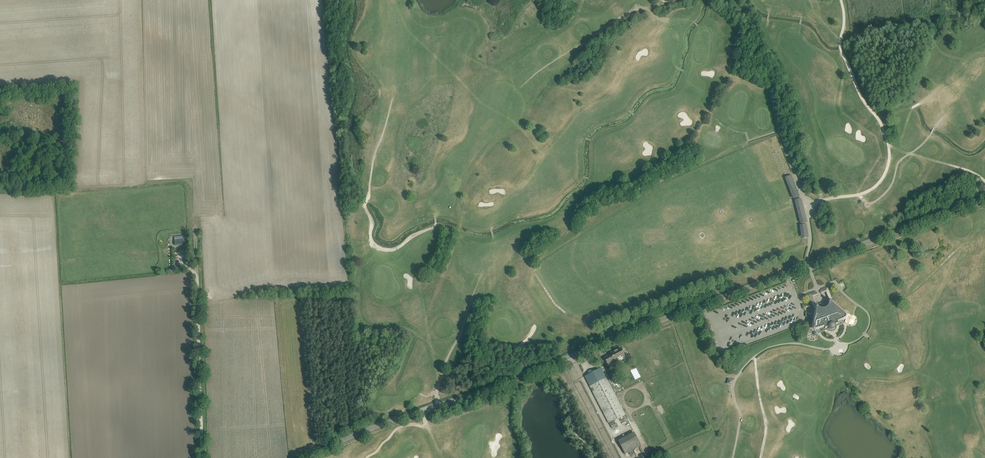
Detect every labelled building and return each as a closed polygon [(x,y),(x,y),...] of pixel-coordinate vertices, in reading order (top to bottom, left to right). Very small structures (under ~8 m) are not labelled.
[(792,176),(785,178),(794,201),(800,223),(800,226),(802,239),(808,237),(807,225),(807,222),(806,219),(801,200),(800,197),(792,176)] [(816,291),(809,294),(813,306),(815,306),(816,307),(812,329),(815,331),(820,329),(821,332),(827,329),(829,331),(832,331),(835,330),(836,328),(837,326),(843,323),(842,321),(845,320),(847,318),(848,316),(831,302),(831,299),(827,288),(820,290),(821,292),(817,294),(816,291)] [(604,357),(607,362),(607,364),(611,362),(610,361),(614,359),(615,361),(617,359),(617,360),(619,361),(624,358),(625,356),(620,348),(610,353),(611,354),(608,356),(604,357)] [(585,376),(587,381),(609,423),(618,418),(621,423),(627,420),(625,415),(604,374),(607,373),(605,369),(602,371),(601,368),(585,376)] [(641,446),(634,432),(618,441),(625,454),(641,446)]
